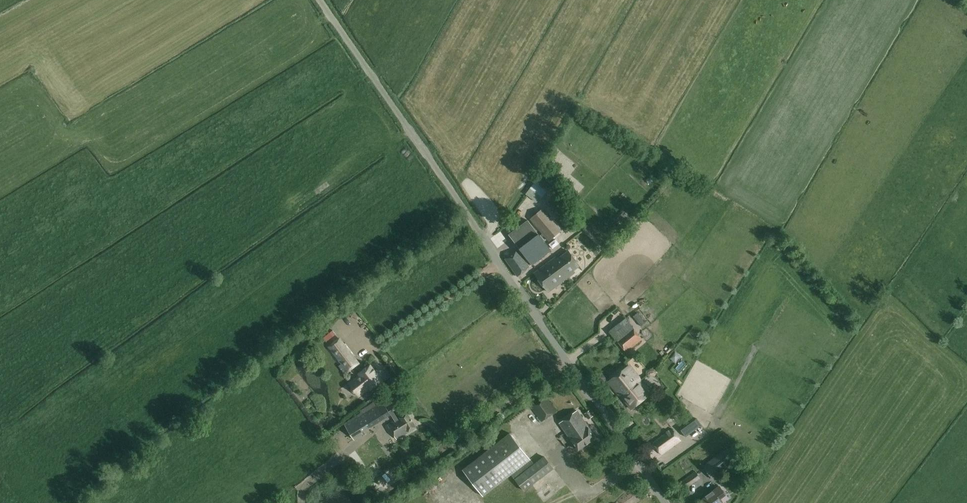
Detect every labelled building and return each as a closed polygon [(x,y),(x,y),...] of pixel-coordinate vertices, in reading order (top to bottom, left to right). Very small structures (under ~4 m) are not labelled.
[(530,189),(541,197),(541,198),(557,178),(545,169),(541,174),(541,175),(530,189)] [(517,207),(525,212),(534,200),(526,194),(517,207)] [(549,241),(562,230),(543,208),(530,219),(549,241)] [(623,213),(617,219),(621,223),(627,217),(623,213)] [(508,234),(519,248),(532,265),(552,250),(539,233),(528,219),(508,234)] [(518,276),(530,267),(517,249),(505,258),(518,276)] [(579,265),(568,251),(566,252),(565,252),(564,253),(564,254),(555,261),(553,259),(534,273),(548,292),(575,272),(573,270),(579,265)] [(646,322),(638,312),(633,316),(641,326),(646,322)] [(610,331),(616,339),(632,327),(625,318),(610,331)] [(632,327),(616,339),(626,351),(642,338),(632,327)] [(348,371),(359,363),(339,338),(329,346),(348,371)] [(361,375),(350,384),(359,395),(370,386),(371,388),(382,380),(370,365),(360,373),(361,375)] [(621,395),(640,379),(639,376),(629,365),(609,381),(618,392),(621,395)] [(640,379),(621,395),(632,409),(650,394),(641,382),(640,380),(640,379)] [(394,391),(385,396),(389,402),(397,397),(394,391)] [(544,393),(529,405),(541,422),(557,410),(544,393)] [(345,425),(353,437),(391,414),(394,420),(397,418),(392,409),(389,411),(383,401),(345,425)] [(589,418),(595,414),(591,409),(585,413),(589,418)] [(577,410),(565,419),(559,423),(578,450),(596,437),(577,410)] [(416,427),(407,412),(397,418),(394,420),(388,424),(397,439),(416,427)] [(695,419),(686,426),(691,432),(700,425),(695,419)] [(686,436),(691,432),(686,426),(681,429),(686,436)] [(662,454),(681,440),(672,427),(653,442),(662,454)] [(524,471),(534,463),(510,433),(463,471),(483,496),(511,474),(515,479),(524,471)] [(702,465),(712,479),(737,461),(727,448),(702,465)] [(515,479),(521,487),(524,491),(554,468),(544,455),(534,463),(524,471),(515,479)] [(684,490),(700,478),(695,470),(679,482),(684,490)] [(701,502),(721,502),(719,499),(725,495),(719,487),(713,491),(705,496),(706,497),(700,501),(701,502)] [(411,502),(423,496),(420,491),(409,498),(411,502)]
